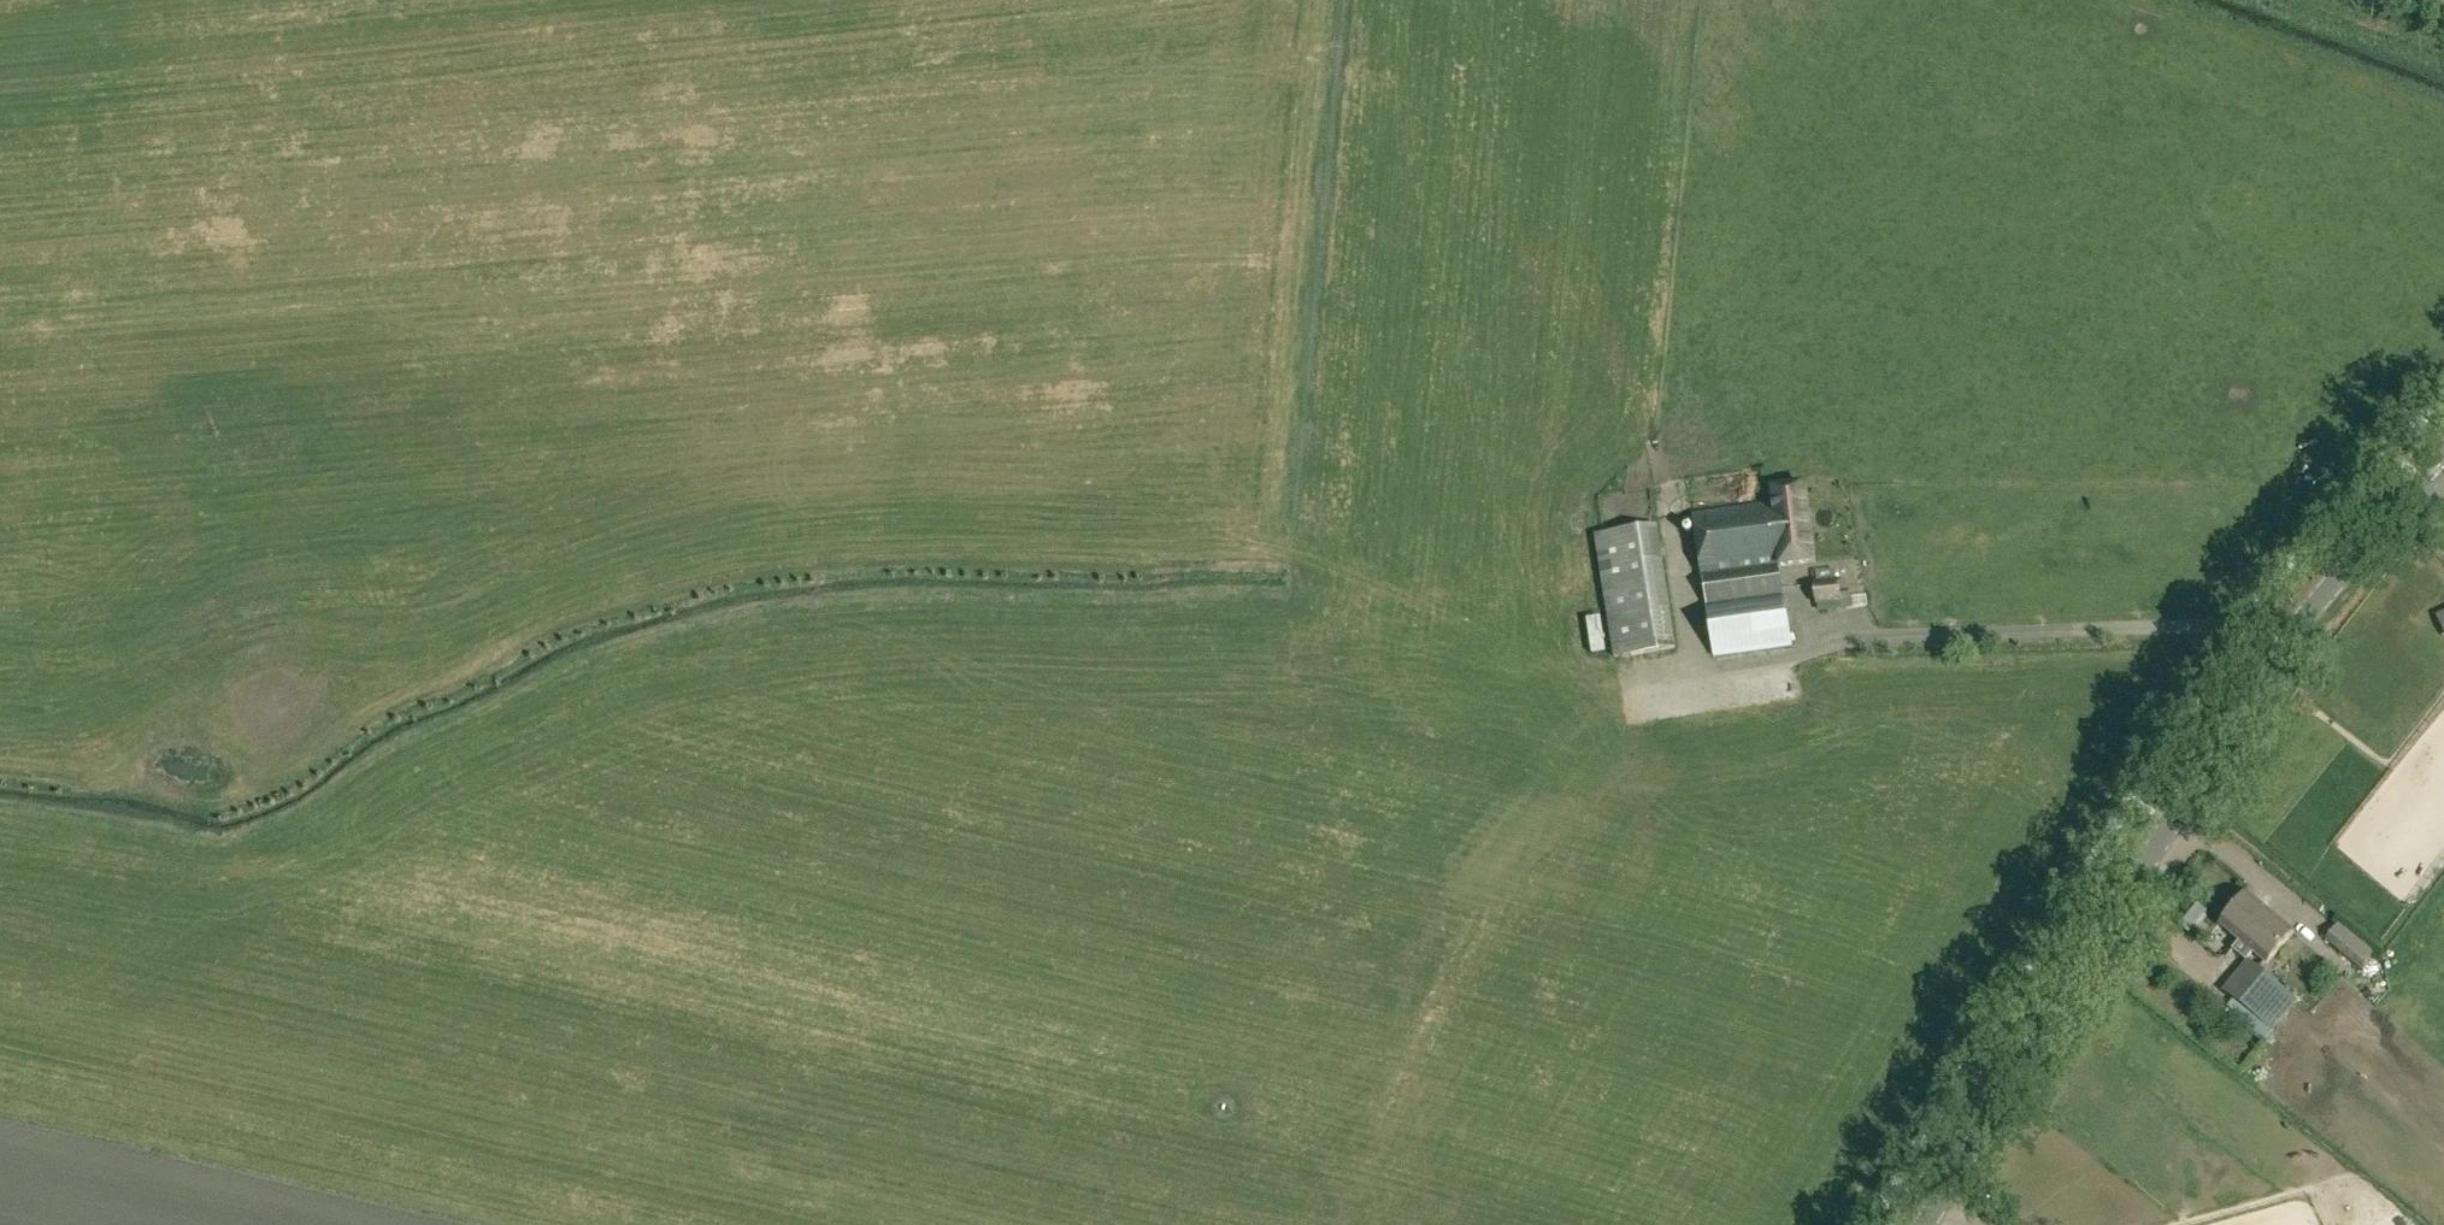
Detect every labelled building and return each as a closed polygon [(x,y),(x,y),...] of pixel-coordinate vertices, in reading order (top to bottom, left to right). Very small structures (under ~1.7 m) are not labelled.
[(1774,503),(1695,513),(1715,657),(1792,646),(1782,566),(1815,562),(1805,485),(1772,489),(1774,503)] [(1677,648),(1658,526),(1597,535),(1616,657),(1677,648)] [(1842,604),(1840,584),(1816,586),(1818,607),(1842,604)] [(2220,925),(2239,942),(2233,950),(2246,961),(2253,954),(2266,965),(2293,934),(2247,894),(2220,925)] [(2180,927),(2189,934),(2200,921),(2191,914),(2180,927)] [(2259,968),(2234,998),(2273,1033),(2299,1000),(2259,968)]
